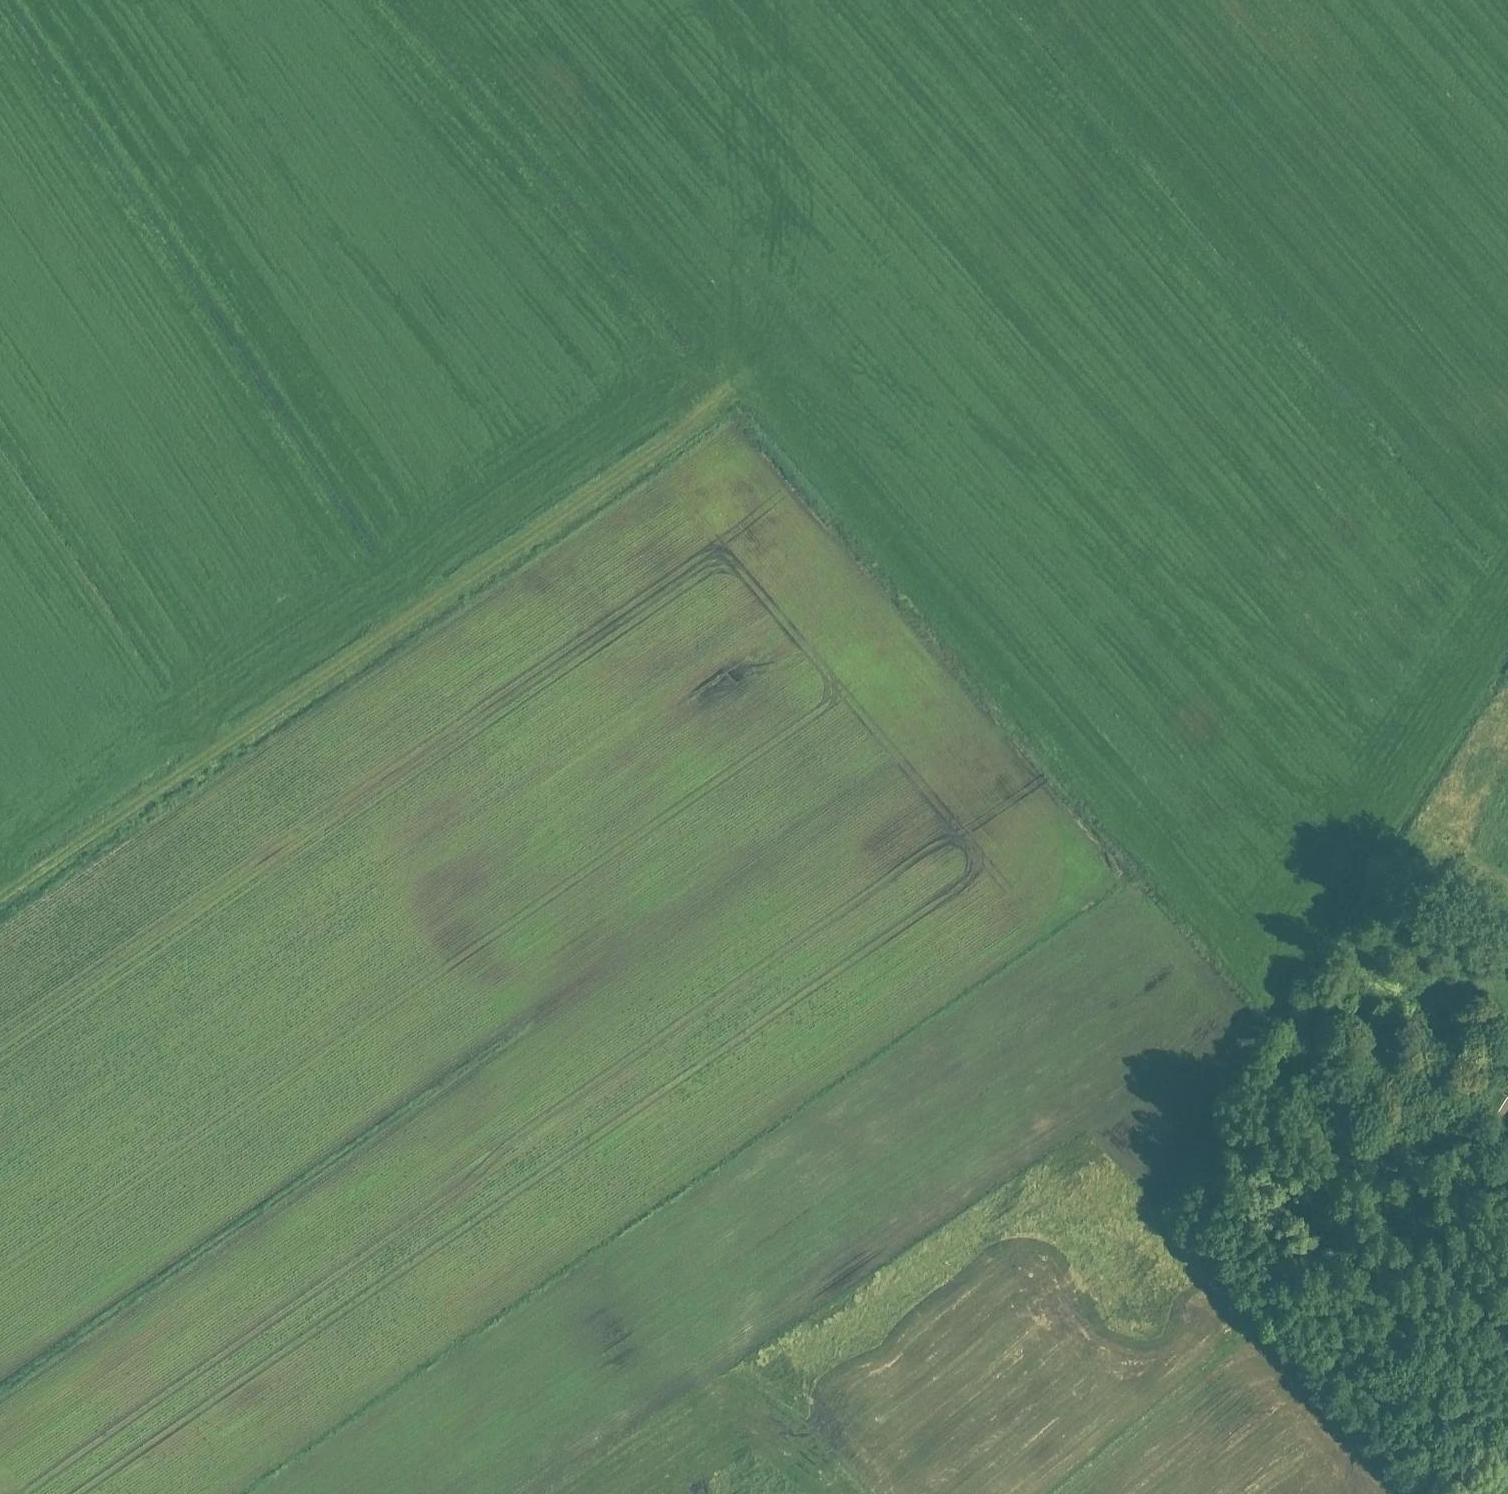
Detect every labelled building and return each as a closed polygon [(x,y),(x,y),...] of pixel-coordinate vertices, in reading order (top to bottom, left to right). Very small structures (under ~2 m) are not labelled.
[(1467,1092),(1480,1100),(1471,1115),(1495,1129),(1507,1108),(1507,1094),(1478,1075),(1467,1092)]
